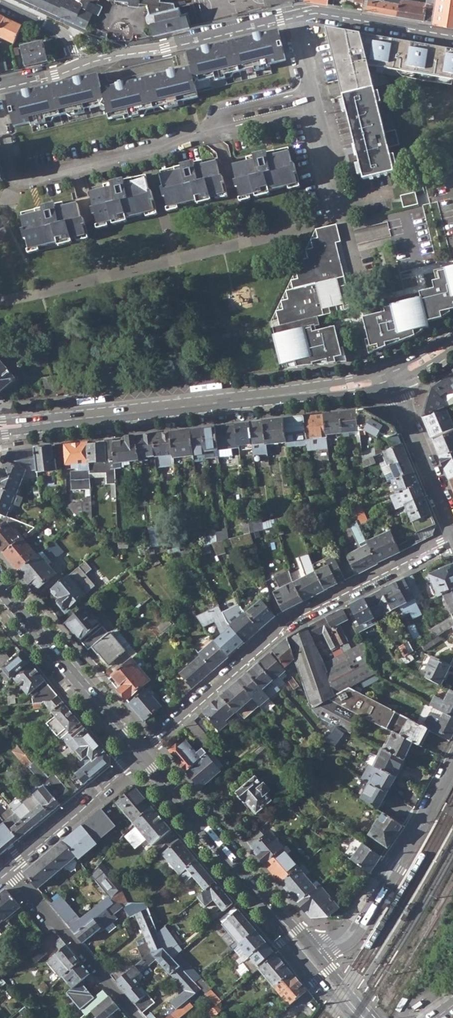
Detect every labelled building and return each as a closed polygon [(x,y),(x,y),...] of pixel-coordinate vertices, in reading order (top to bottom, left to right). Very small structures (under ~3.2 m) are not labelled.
[(85,28),(93,12),(98,14),(102,7),(97,4),(98,0),(23,0),(85,28)] [(154,35),(190,26),(187,13),(181,14),(179,7),(175,7),(174,2),(161,1),(161,0),(109,0),(128,2),(128,6),(139,8),(140,4),(147,4),(149,14),(146,15),(148,23),(151,23),(154,35)] [(397,15),(399,4),(400,0),(374,0),(370,0),(369,0),(367,10),(397,15)] [(434,4),(435,0),(425,0),(425,2),(412,0),(400,0),(399,4),(397,15),(432,21),(434,4)] [(452,25),(452,0),(435,0),(434,4),(432,21),(452,25)] [(13,44),(21,26),(5,18),(0,28),(0,38),(13,44)] [(440,85),(440,80),(452,82),(452,50),(325,29),(343,96),(374,88),(370,73),(367,74),(368,68),(377,69),(389,70),(389,76),(404,79),(404,73),(425,77),(425,82),(440,85)] [(195,83),(215,78),(225,76),(254,69),(256,72),(265,70),(264,66),(286,61),(279,31),(184,54),(188,68),(184,69),(105,89),(101,74),(7,97),(14,127),(35,122),(36,125),(46,123),(45,119),(74,112),(85,110),(101,106),(103,103),(106,105),(109,120),(129,115),(138,113),(169,105),(178,103),(191,100),(199,98),(195,83)] [(21,47),(26,67),(48,62),(43,42),(21,47)] [(127,68),(130,80),(145,76),(142,64),(127,68)] [(404,79),(425,82),(425,77),(404,73),(404,79)] [(357,153),(364,181),(396,173),(374,88),(343,96),(356,147),(354,147),(355,154),(357,153)] [(391,132),(394,145),(401,144),(397,131),(391,132)] [(162,188),(167,211),(227,197),(225,187),(235,184),(239,201),(300,187),(294,163),(291,164),(287,146),(219,165),(213,157),(160,170),(164,188),(162,188)] [(22,231),(28,253),(89,238),(84,222),(94,219),(96,228),(157,214),(151,191),(149,191),(145,174),(87,188),(89,195),(24,211),(21,212),(22,215),(25,230),(22,231)] [(402,195),(405,207),(419,204),(416,192),(402,195)] [(342,278),(338,261),(340,261),(336,244),(335,241),(340,240),(337,225),(316,230),(318,239),(310,241),(313,249),(306,251),(308,260),(300,262),(303,270),(295,272),(298,280),(291,282),(293,290),(286,292),(289,301),(280,303),(284,310),(276,313),(280,327),(273,329),(281,362),(287,361),(289,369),(314,367),(313,364),(329,360),(330,365),(337,364),(336,359),(342,357),(336,328),(322,331),(318,332),(317,326),(320,325),(318,317),(323,316),(322,310),(329,308),(344,305),(338,279),(342,278)] [(439,272),(441,279),(433,281),(435,289),(421,293),(422,299),(407,303),(407,305),(385,310),(386,314),(364,319),(371,349),(378,346),(380,351),(387,348),(386,344),(400,341),(401,343),(416,336),(414,331),(429,327),(428,322),(443,318),(441,313),(452,310),(452,269),(439,272)] [(17,379),(0,358),(0,394),(17,379)] [(423,417),(446,408),(452,405),(452,387),(446,377),(432,388),(423,417)] [(45,381),(49,397),(58,396),(56,388),(54,378),(45,381)] [(452,430),(452,423),(446,408),(423,417),(432,438),(452,430)] [(380,433),(388,438),(398,434),(395,428),(364,410),(357,411),(359,431),(366,430),(377,438),(380,433)] [(343,433),(343,438),(349,437),(348,433),(359,431),(357,411),(340,413),(343,433)] [(327,435),(343,433),(340,413),(325,415),(327,435)] [(304,417),(307,440),(328,438),(327,435),(325,415),(304,417)] [(287,443),(288,447),(308,444),(307,440),(304,417),(284,419),(287,443)] [(265,421),(268,445),(287,443),(284,419),(265,421)] [(253,444),(254,455),(269,454),(268,445),(265,421),(250,423),(253,444)] [(239,446),(253,444),(250,423),(236,425),(239,446)] [(215,427),(217,451),(231,449),(239,448),(239,446),(236,425),(215,427)] [(202,429),(206,459),(218,458),(217,451),(215,427),(202,429)] [(194,460),(194,463),(206,462),(206,459),(202,429),(190,430),(193,456),(194,460)] [(173,455),(174,458),(193,456),(190,430),(171,433),(173,455)] [(171,433),(153,435),(155,456),(156,458),(157,468),(175,466),(174,463),(174,458),(173,455),(171,433)] [(441,459),(452,453),(452,434),(434,442),(441,459)] [(139,460),(139,461),(147,460),(147,457),(155,456),(153,435),(136,437),(139,460)] [(114,439),(115,466),(121,465),(121,463),(139,460),(136,437),(114,439)] [(90,470),(90,473),(106,473),(107,483),(112,484),(113,497),(116,498),(115,466),(114,439),(89,442),(90,470)] [(92,498),(91,488),(90,473),(90,470),(89,442),(65,445),(67,470),(75,468),(75,471),(71,471),(73,490),(87,489),(87,498),(92,498)] [(384,453),(390,466),(408,459),(402,444),(384,453)] [(35,448),(38,476),(55,474),(55,470),(57,470),(56,461),(53,461),(52,446),(35,448)] [(231,449),(217,451),(218,458),(233,456),(231,449)] [(450,480),(452,479),(452,453),(441,459),(450,480)] [(383,469),(386,475),(393,472),(396,480),(415,474),(408,459),(390,466),(383,469)] [(21,497),(23,492),(19,490),(27,471),(5,463),(0,475),(0,488),(21,497)] [(393,481),(396,480),(393,472),(386,475),(388,482),(393,481)] [(397,493),(420,486),(415,474),(396,480),(393,481),(397,493)] [(390,495),(396,509),(398,508),(405,505),(425,497),(420,486),(397,493),(390,495)] [(7,517),(12,504),(20,507),(23,498),(21,497),(0,488),(0,514),(7,517)] [(425,497),(405,505),(417,534),(413,535),(414,538),(396,545),(397,548),(399,552),(433,536),(437,525),(425,497)] [(93,527),(92,502),(82,503),(73,504),(93,527)] [(335,505),(336,511),(347,508),(346,502),(335,505)] [(296,514),(297,521),(317,516),(315,504),(309,504),(309,508),(296,510),(296,514)] [(358,521),(360,524),(366,521),(368,521),(360,504),(352,507),(358,521)] [(277,519),(277,526),(297,521),(296,514),(277,519)] [(262,523),(263,530),(275,527),(277,526),(277,519),(262,523)] [(15,527),(25,536),(35,528),(18,521),(15,527)] [(340,568),(345,580),(377,563),(377,562),(369,545),(368,542),(362,530),(360,524),(358,521),(349,526),(360,549),(346,557),(349,563),(340,568)] [(360,524),(362,530),(369,527),(366,521),(360,524)] [(4,553),(21,539),(7,522),(0,528),(0,549),(4,553)] [(369,545),(377,562),(399,552),(397,548),(396,545),(390,531),(368,542),(369,545)] [(214,535),(215,543),(228,540),(227,532),(214,534),(214,535)] [(203,538),(204,546),(211,544),(215,543),(214,535),(203,538)] [(4,553),(19,572),(38,556),(23,538),(21,539),(4,553)] [(19,572),(36,591),(57,574),(49,565),(64,552),(55,541),(38,556),(19,572)] [(104,563),(115,554),(113,551),(107,543),(95,553),(104,563)] [(178,553),(180,558),(193,554),(191,549),(185,551),(178,553)] [(302,553),(307,567),(313,565),(308,550),(302,553)] [(316,573),(325,590),(338,584),(345,580),(340,568),(335,557),(327,561),(329,566),(316,573)] [(86,561),(68,576),(54,588),(55,590),(52,594),(67,610),(95,586),(86,574),(92,569),(86,561)] [(438,596),(443,594),(452,589),(452,565),(429,575),(438,596)] [(293,583),(303,601),(325,590),(316,573),(316,572),(293,583)] [(392,610),(415,598),(407,584),(404,578),(381,589),(392,610)] [(414,581),(407,584),(415,598),(418,605),(431,599),(429,594),(421,597),(414,581)] [(273,593),(283,611),(303,601),(293,583),(273,593)] [(364,598),(375,619),(392,610),(381,589),(364,598)] [(435,637),(438,635),(452,625),(452,589),(443,594),(452,616),(431,630),(435,637)] [(356,627),(358,632),(377,623),(375,619),(364,598),(350,605),(360,625),(356,627)] [(246,614),(260,629),(275,617),(261,601),(246,614)] [(225,616),(231,626),(246,612),(242,608),(240,604),(225,616)] [(73,632),(76,636),(81,631),(86,637),(101,624),(87,606),(64,625),(71,634),(73,632)] [(340,645),(344,653),(352,648),(340,624),(350,620),(343,608),(326,618),(340,645)] [(246,614),(246,612),(231,626),(232,627),(245,642),(260,629),(246,614)] [(295,658),(309,698),(312,708),(319,716),(347,730),(352,732),(362,714),(395,732),(401,735),(414,742),(421,746),(430,731),(424,728),(349,688),(359,682),(352,668),(344,653),(340,645),(326,618),(309,626),(315,637),(324,632),(337,658),(326,664),(307,627),(287,638),(295,658)] [(158,628),(162,632),(173,624),(168,619),(158,628)] [(215,642),(229,657),(245,642),(232,627),(215,642)] [(81,641),(86,637),(81,631),(76,636),(81,641)] [(92,647),(115,674),(133,659),(110,632),(92,647)] [(394,656),(396,660),(402,657),(410,652),(414,650),(406,635),(401,638),(404,644),(401,646),(404,650),(394,656)] [(441,640),(438,635),(435,637),(426,642),(430,647),(441,640)] [(285,666),(295,658),(287,638),(273,651),(285,666)] [(201,655),(214,670),(229,657),(215,642),(215,641),(200,654),(201,655)] [(352,668),(359,682),(360,681),(372,674),(379,671),(364,642),(352,648),(344,653),(352,668)] [(31,692),(34,703),(42,702),(44,702),(51,701),(58,695),(21,652),(2,668),(10,678),(13,676),(29,695),(31,692)] [(410,652),(402,657),(405,664),(414,658),(410,652)] [(273,680),(280,687),(282,685),(275,678),(285,670),(270,654),(258,664),(273,680)] [(214,670),(201,655),(180,673),(193,688),(214,670)] [(440,685),(450,665),(433,656),(426,670),(429,672),(426,677),(440,685)] [(119,690),(127,700),(151,680),(133,659),(115,674),(112,676),(122,688),(119,690)] [(249,672),(263,689),(273,680),(258,664),(249,672)] [(253,698),(259,705),(260,706),(261,707),(271,697),(266,692),(263,689),(249,672),(238,681),(253,698)] [(372,674),(360,681),(364,687),(379,678),(372,674)] [(287,679),(295,688),(299,685),(292,675),(287,679)] [(273,680),(263,689),(266,692),(271,697),(281,689),(280,687),(273,680)] [(238,681),(222,696),(236,712),(236,713),(238,711),(245,719),(260,706),(259,705),(253,698),(238,681)] [(130,703),(145,721),(161,707),(149,692),(151,690),(149,687),(130,703)] [(452,717),(452,692),(451,690),(446,698),(436,693),(430,705),(435,707),(445,712),(452,717)] [(82,723),(58,695),(51,701),(44,702),(57,717),(48,725),(61,741),(66,737),(70,733),(82,723)] [(226,721),(236,712),(222,696),(204,712),(220,730),(228,723),(226,721)] [(452,735),(452,717),(445,712),(435,707),(424,728),(430,731),(442,737),(449,741),(452,735)] [(336,745),(347,730),(319,716),(333,732),(325,739),(330,741),(336,745)] [(186,727),(196,741),(205,733),(194,720),(186,727)] [(89,756),(94,761),(105,751),(82,723),(70,733),(89,756)] [(395,732),(385,750),(405,761),(414,742),(401,735),(395,732)] [(85,760),(89,756),(70,733),(66,737),(85,760)] [(204,749),(207,753),(217,745),(205,733),(196,741),(204,749)] [(318,744),(321,748),(330,741),(325,739),(318,744)] [(184,750),(179,744),(177,745),(175,745),(170,751),(186,771),(206,754),(207,753),(204,749),(198,754),(189,745),(184,750)] [(248,757),(255,765),(271,752),(264,744),(248,757)] [(378,768),(396,778),(405,761),(385,750),(383,750),(375,766),(378,768)] [(71,780),(79,789),(108,764),(109,756),(105,751),(94,761),(71,780)] [(186,771),(201,787),(221,771),(206,754),(186,771)] [(29,768),(30,768),(34,764),(27,756),(22,760),(29,768)] [(73,794),(65,785),(59,791),(57,788),(36,762),(34,764),(30,768),(43,783),(61,804),(73,794)] [(365,780),(370,782),(378,768),(375,766),(373,765),(365,780)] [(396,778),(378,768),(370,782),(388,793),(396,778)] [(247,800),(257,813),(275,797),(270,791),(271,790),(265,783),(264,784),(257,776),(237,793),(245,802),(247,800)] [(359,791),(364,794),(370,782),(365,780),(359,791)] [(388,793),(370,782),(364,794),(361,798),(378,809),(388,793)] [(61,804),(43,783),(32,792),(34,795),(38,800),(50,814),(61,804)] [(117,802),(134,823),(153,807),(136,788),(134,788),(117,802)] [(24,803),(32,812),(35,810),(31,806),(38,800),(34,795),(24,803)] [(50,814),(38,800),(31,806),(35,810),(32,812),(30,814),(29,811),(25,814),(11,797),(6,802),(13,810),(17,815),(30,830),(50,814)] [(134,823),(158,852),(166,844),(175,834),(153,807),(134,823)] [(2,820),(6,824),(17,815),(13,810),(5,817),(2,820)] [(372,836),(366,846),(382,857),(403,826),(385,814),(371,834),(372,836)] [(30,830),(17,815),(6,824),(19,840),(30,830)] [(19,840),(6,824),(2,820),(0,818),(0,855),(19,840)] [(246,841),(252,848),(265,837),(259,830),(246,841)] [(271,832),(265,837),(252,848),(266,864),(283,849),(284,848),(271,832)] [(175,834),(166,844),(170,848),(162,854),(180,875),(197,860),(175,834)] [(345,855),(371,873),(382,857),(366,846),(363,844),(357,839),(355,842),(352,842),(349,846),(350,848),(345,855)] [(26,873),(38,888),(46,882),(69,863),(69,862),(76,857),(63,841),(26,873)] [(266,864),(281,882),(299,868),(283,849),(266,864)] [(195,879),(206,892),(216,883),(197,860),(180,875),(188,885),(195,879)] [(298,902),(315,888),(299,868),(281,882),(298,902)] [(108,897),(111,901),(116,895),(100,875),(95,879),(108,897)] [(214,901),(223,912),(233,903),(216,883),(206,892),(199,898),(207,907),(214,901)] [(298,902),(311,918),(331,917),(331,916),(339,908),(319,885),(315,888),(298,902)] [(0,895),(0,928),(4,933),(14,926),(7,918),(21,906),(7,889),(0,895)] [(395,894),(392,892),(387,901),(381,909),(385,911),(395,894)] [(111,901),(108,897),(81,919),(61,895),(51,904),(76,933),(113,903),(111,901)] [(84,942),(101,928),(99,925),(110,917),(121,907),(131,916),(136,915),(149,910),(147,904),(113,903),(76,933),(84,942)] [(401,920),(404,922),(409,914),(414,905),(411,903),(401,920)] [(221,925),(239,945),(256,930),(239,909),(221,925)] [(138,946),(144,958),(152,952),(163,949),(159,939),(157,933),(154,924),(149,910),(136,915),(146,937),(138,940),(140,945),(138,946)] [(112,921),(110,917),(99,925),(101,928),(102,929),(112,921)] [(157,933),(159,939),(164,935),(167,933),(164,928),(161,930),(157,933)] [(241,957),(244,961),(266,942),(256,930),(239,945),(238,945),(245,953),(241,957)] [(61,950),(50,960),(48,962),(59,975),(61,973),(64,977),(81,963),(61,938),(55,943),(61,950)] [(256,967),(258,965),(274,951),(266,942),(244,961),(241,964),(250,973),(256,967)] [(147,994),(148,993),(139,983),(135,978),(141,973),(158,960),(171,974),(180,967),(173,960),(163,949),(152,952),(144,958),(135,966),(116,980),(136,1003),(147,994)] [(276,954),(274,951),(258,965),(256,967),(250,973),(252,976),(259,969),(260,968),(276,954)] [(259,969),(274,987),(292,972),(276,954),(260,968),(259,969)] [(180,967),(195,983),(201,978),(189,965),(188,966),(178,955),(173,960),(180,967)] [(116,980),(135,966),(131,962),(125,967),(124,964),(111,974),(116,980)] [(82,982),(91,974),(81,963),(64,977),(74,988),(70,992),(83,1008),(86,1005),(92,1011),(109,997),(104,990),(95,998),(82,982)] [(188,992),(174,1004),(179,1009),(202,990),(195,983),(180,967),(171,974),(188,992)] [(274,987),(289,1005),(307,990),(292,972),(274,987)] [(135,978),(139,983),(144,976),(141,973),(135,978)] [(210,985),(213,989),(219,984),(215,980),(210,985)] [(38,988),(43,993),(50,987),(45,982),(38,988)] [(151,991),(154,995),(159,990),(156,986),(151,991)] [(206,995),(217,1007),(222,1002),(211,991),(206,995)] [(136,1003),(143,1013),(156,1002),(148,993),(147,994),(136,1003)] [(92,1011),(98,1017),(108,1017),(120,1008),(110,996),(109,997),(92,1011)] [(423,1005),(420,1002),(411,1008),(412,1010),(414,1012),(423,1005)] [(179,1009),(174,1004),(160,1016),(157,1017),(178,1017),(183,1013),(179,1009)]
